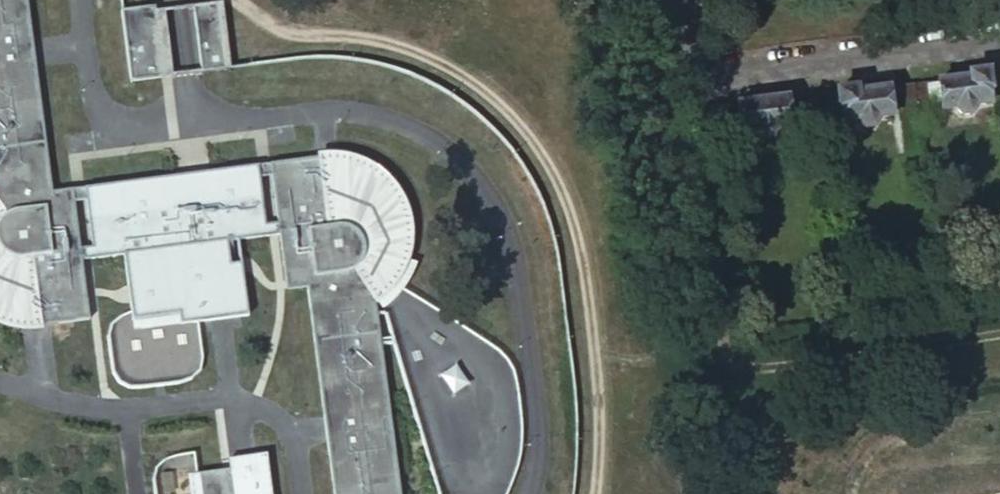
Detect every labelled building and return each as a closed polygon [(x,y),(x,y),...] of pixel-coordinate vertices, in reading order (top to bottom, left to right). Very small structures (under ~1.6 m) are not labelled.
[(24,0),(0,0),(0,326),(8,330),(40,326),(87,320),(80,261),(124,252),(134,331),(225,321),(246,319),(236,240),(278,234),(287,292),(307,288),(333,493),(398,493),(376,314),(375,308),(387,296),(398,281),(407,264),(411,248),(412,235),(410,218),(402,200),(388,179),(360,156),(329,157),(320,157),(49,192),(31,53),(24,0)] [(213,5),(193,8),(201,73),(221,70),(213,5)] [(148,11),(124,13),(130,80),(160,77),(155,27),(149,27),(148,11)] [(979,103),(991,102),(990,93),(992,90),(990,74),(973,76),(973,81),(943,84),(946,105),(946,107),(958,105),(965,114),(976,112),(979,103)] [(918,88),(920,108),(946,105),(943,84),(918,88)] [(918,88),(902,90),(907,120),(922,118),(920,108),(918,88)] [(884,115),(897,113),(894,91),(862,96),(861,90),(842,92),(845,112),(850,111),(851,120),(863,118),(869,126),(881,125),(884,115)] [(776,130),(790,128),(787,100),(738,107),(742,134),(753,132),(762,140),(772,139),(776,130)] [(187,479),(189,493),(269,493),(264,457),(227,462),(229,474),(199,478),(187,479)]
